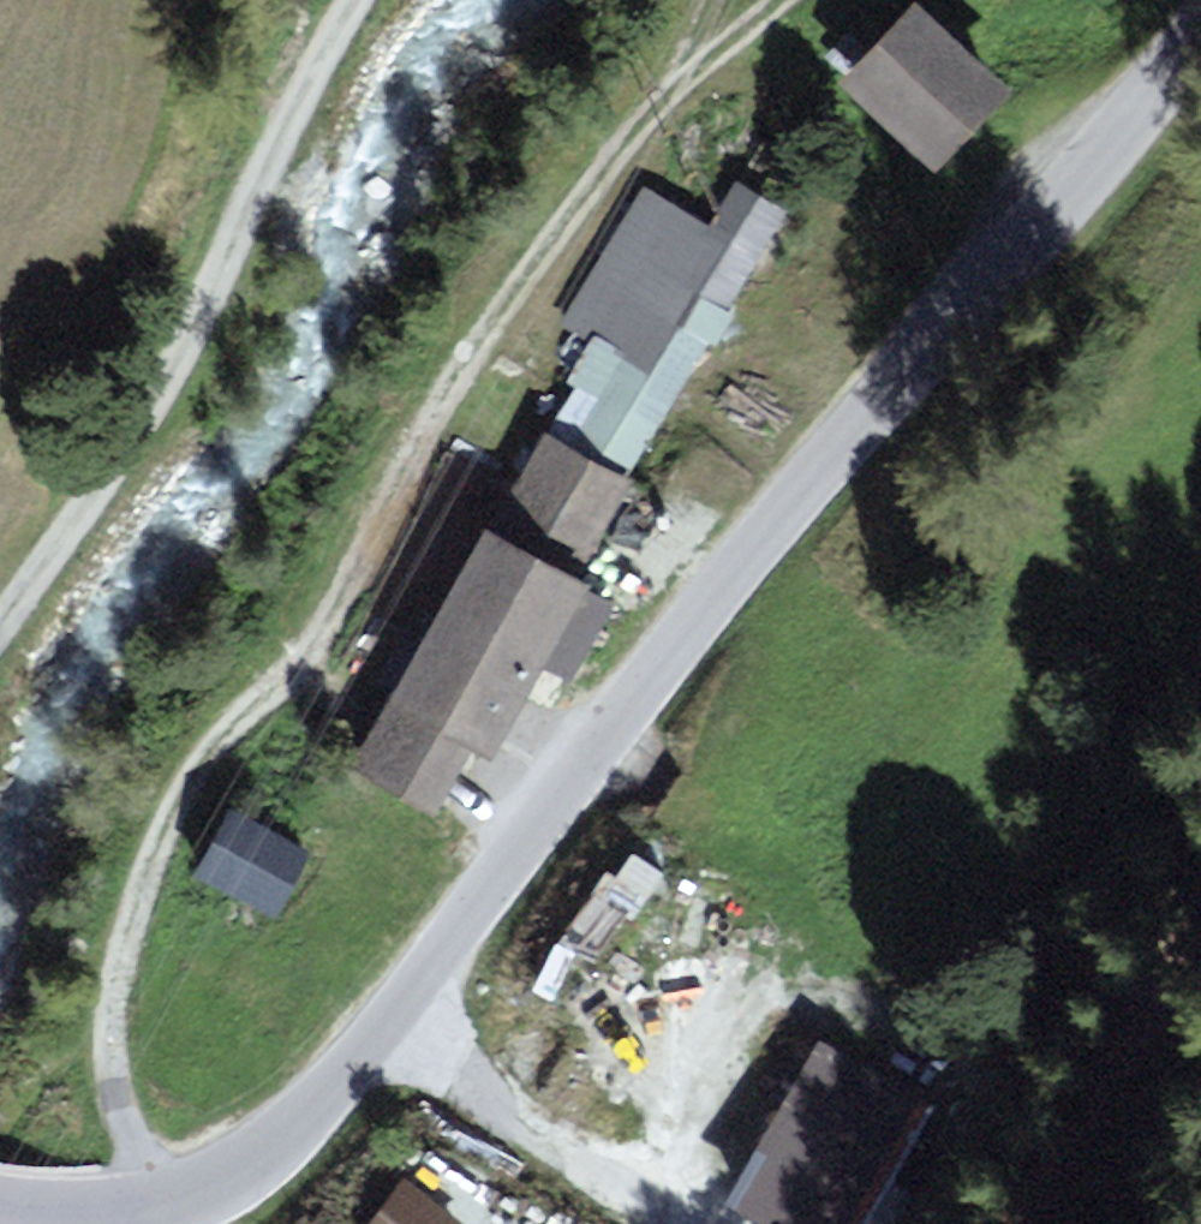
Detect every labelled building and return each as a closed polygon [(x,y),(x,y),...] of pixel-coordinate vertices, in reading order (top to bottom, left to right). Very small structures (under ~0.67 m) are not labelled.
[(987,87),(895,1),(836,63),(929,149),(987,87)] [(707,229),(644,191),(566,318),(600,339),(578,375),(586,380),(562,420),(624,458),(778,208),(736,182),(707,229)] [(624,484),(543,436),(354,760),(434,807),(476,736),(489,743),(542,653),(563,666),(603,597),(569,578),(624,484)] [(298,856),(229,815),(199,865),(268,906),(298,856)] [(738,1187),(800,1223),(849,1223),(920,1103),(821,1046),(738,1187)] [(468,1220),(406,1172),(365,1223),(465,1223),(468,1220)]
